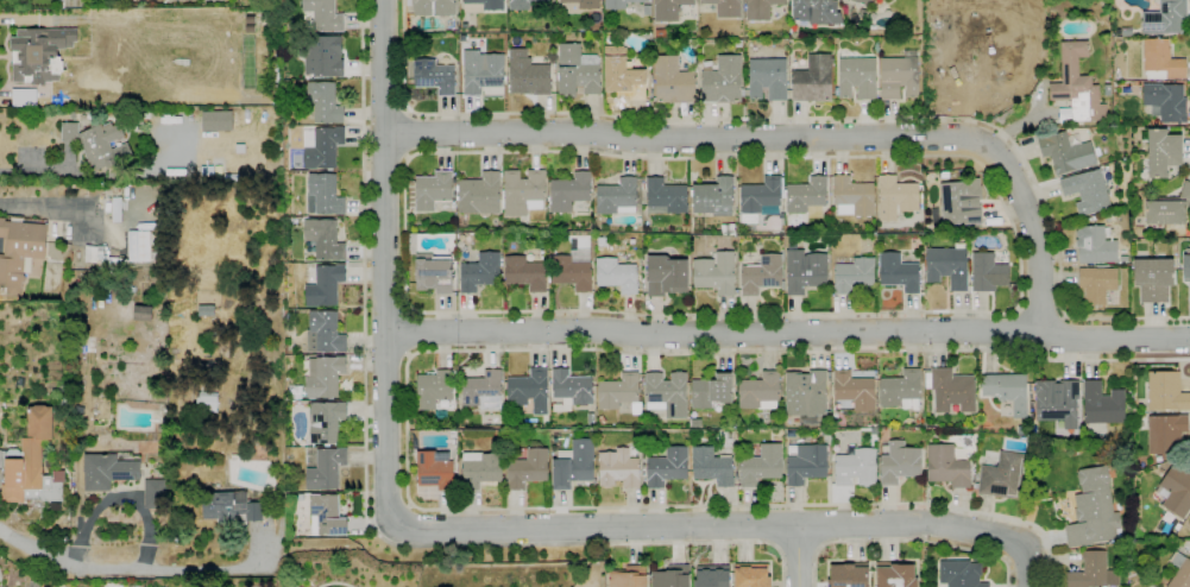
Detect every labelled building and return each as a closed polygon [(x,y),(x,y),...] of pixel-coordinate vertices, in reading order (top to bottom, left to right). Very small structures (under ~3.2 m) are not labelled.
[(302,11),(302,0),(335,0),(335,13),(345,13),(345,31),(314,31),(314,11),(302,11)] [(414,15),(414,0),(454,0),(454,2),(455,2),(455,15),(414,15)] [(462,5),(462,0),(503,0),(503,2),(504,2),(504,11),(483,11),(483,12),(464,13),(464,5),(462,5)] [(509,1),(509,0),(548,0),(548,4),(529,4),(529,11),(508,11),(508,1),(509,1)] [(559,2),(559,0),(599,0),(599,1),(599,10),(578,10),(578,2),(559,2)] [(605,10),(605,0),(644,0),(644,2),(625,2),(625,10),(605,10)] [(655,21),(654,0),(694,0),(694,5),(678,6),(678,7),(680,7),(680,12),(678,12),(678,21),(655,21)] [(701,4),(701,0),(739,0),(739,18),(717,18),(717,4),(701,4)] [(747,21),(747,0),(786,0),(786,5),(769,5),(769,21),(747,21)] [(792,11),(792,0),(832,0),(832,1),(837,1),(837,13),(840,13),(843,25),(808,25),(808,21),(799,21),(799,19),(792,19),(792,11)] [(1005,9),(1005,0),(980,0),(979,9),(1005,9)] [(1159,12),(1158,0),(1180,0),(1186,0),(1186,20),(1183,20),(1183,33),(1142,34),(1141,12),(1159,12)] [(650,15),(643,15),(643,6),(651,6),(650,15)] [(864,18),(858,15),(861,8),(868,11),(864,18)] [(11,82),(59,83),(60,47),(75,47),(75,29),(12,28),(11,50),(18,50),(18,63),(11,63),(11,82)] [(459,44),(459,34),(468,33),(468,44),(459,44)] [(342,36),(344,76),(314,76),(314,74),(304,74),(304,37),(342,36)] [(1166,80),(1146,80),(1146,71),(1144,71),(1144,39),(1169,39),(1169,49),(1170,49),(1170,59),(1185,59),(1185,78),(1166,78),(1166,80)] [(1050,101),(1049,83),(1062,83),(1060,42),(1088,42),(1089,58),(1078,58),(1078,76),(1091,76),(1091,86),(1098,86),(1098,105),(1107,105),(1107,121),(1071,122),(1059,122),(1059,108),(1058,108),(1057,101),(1050,101)] [(599,58),(599,65),(599,84),(600,84),(600,95),(584,95),(584,87),(577,87),(577,96),(559,96),(559,44),(580,44),(580,55),(596,55),(599,58)] [(462,95),(462,86),(464,86),(464,51),(480,50),(480,56),(504,55),(504,68),(503,68),(503,76),(506,76),(506,81),(503,81),(503,87),(480,87),(480,95),(462,95)] [(533,95),(533,93),(529,93),(529,94),(510,94),(509,50),(527,50),(527,59),(530,59),(530,65),(549,65),(549,84),(550,84),(550,95),(533,95)] [(831,102),(816,102),(816,101),(791,101),(791,71),(807,71),(807,55),(831,55),(831,102)] [(667,103),(655,103),(655,57),(679,56),(679,72),(693,72),(694,103),(680,103),(667,103)] [(700,102),(700,71),(700,62),(714,62),(714,56),(741,56),(741,72),(739,72),(741,89),(743,89),(743,97),(741,97),(741,102),(700,102)] [(646,100),(630,100),(630,95),(616,95),(616,91),(605,91),(605,57),(627,57),(627,70),(646,70),(646,100)] [(881,100),(880,58),(918,57),(918,99),(906,99),(906,87),(899,87),(900,100),(881,100)] [(876,100),(857,100),(857,87),(851,87),(851,99),(838,99),(838,58),(876,58),(876,100)] [(455,96),(437,96),(437,88),(414,88),(414,59),(435,59),(435,65),(454,65),(454,86),(455,86),(455,96)] [(787,101),(768,101),(768,88),(762,88),(762,100),(749,100),(749,96),(744,96),(744,90),(749,90),(749,86),(749,59),(786,59),(786,87),(787,87),(787,101)] [(307,82),(335,82),(335,105),(345,105),(345,122),(314,122),(314,102),(308,102),(307,82)] [(1159,124),(1159,106),(1142,106),(1142,84),(1163,84),(1163,86),(1183,86),(1183,99),(1185,99),(1186,124),(1159,124)] [(12,89),(37,88),(37,107),(12,108),(12,89)] [(202,112),(232,111),(233,131),(202,132),(202,112)] [(61,122),(78,122),(78,133),(92,128),(90,126),(105,120),(106,124),(111,121),(112,126),(117,124),(119,130),(121,128),(125,135),(109,143),(112,149),(127,143),(133,156),(93,173),(77,135),(77,141),(62,141),(61,122)] [(315,127),(345,127),(345,145),(336,145),(336,168),(304,168),(304,147),(316,147),(315,127)] [(1147,130),(1166,130),(1166,135),(1180,135),(1182,153),(1182,166),(1169,166),(1169,177),(1166,177),(1166,179),(1148,179),(1147,130)] [(1056,176),(1050,156),(1041,158),(1037,139),(1065,131),(1070,147),(1072,146),(1070,138),(1076,135),(1079,145),(1090,141),(1096,164),(1056,176)] [(1078,217),(1073,204),(1081,202),(1078,192),(1063,197),(1058,181),(1100,169),(1110,208),(1078,217)] [(528,217),(504,217),(504,183),(503,183),(503,171),(520,171),(520,179),(527,179),(527,170),(544,170),(544,179),(543,179),(543,195),(544,195),(544,201),(542,201),(542,210),(528,210),(528,217)] [(434,212),(415,212),(415,177),(434,177),(434,171),(452,171),(452,178),(451,178),(451,202),(434,202),(434,212)] [(572,213),(549,213),(550,179),(573,179),(573,171),(591,171),(590,202),(572,201),(572,213)] [(459,213),(459,181),(481,181),(481,172),(499,172),(499,179),(499,214),(479,214),(479,213),(459,213)] [(309,173),(335,173),(335,196),(345,196),(345,215),(315,214),(315,195),(308,195),(309,173)] [(712,216),(712,214),(693,214),(693,185),(716,185),(714,177),(733,176),(733,187),(732,187),(732,206),(731,206),(731,216),(712,216)] [(761,214),(739,214),(739,203),(741,203),(741,185),(763,185),(763,176),(781,176),(781,187),(780,187),(780,206),(761,207),(761,214)] [(821,219),(807,219),(807,214),(786,214),(786,185),(808,185),(808,176),(826,176),(826,185),(826,207),(821,207),(821,219)] [(874,216),(854,216),(854,215),(838,215),(837,206),(832,206),(832,187),(832,176),(850,176),(850,184),(873,184),(873,203),(874,203),(874,216)] [(896,221),(879,222),(877,176),(895,176),(895,183),(918,183),(919,212),(899,212),(898,206),(896,206),(896,221)] [(617,214),(596,214),(596,185),(619,185),(619,177),(636,177),(636,187),(635,187),(636,207),(635,207),(635,213),(617,213),(617,214)] [(667,214),(667,213),(647,214),(647,189),(640,190),(640,183),(646,183),(646,177),(663,177),(663,185),(687,185),(687,214),(667,214)] [(963,226),(963,223),(942,225),(939,183),(963,182),(963,179),(980,178),(980,187),(981,187),(982,201),(978,201),(980,206),(981,206),(982,225),(963,226)] [(1184,181),(1189,182),(1189,204),(1189,208),(1185,207),(1185,225),(1146,225),(1145,202),(1147,202),(1147,198),(1179,198),(1184,181)] [(6,286),(0,286),(0,254),(4,254),(6,236),(0,236),(0,218),(6,219),(6,221),(48,225),(45,259),(25,258),(23,297),(5,295),(6,286)] [(304,219),(335,219),(335,242),(345,242),(345,260),(316,260),(316,240),(304,240),(304,219)] [(722,238),(720,225),(733,225),(735,236),(722,238)] [(1078,231),(1078,227),(1104,226),(1104,241),(1116,241),(1117,263),(1077,264),(1077,247),(1076,247),(1076,240),(1077,240),(1077,238),(1076,238),(1076,232),(1078,231)] [(128,231),(150,231),(151,261),(128,263),(128,231)] [(804,296),(786,296),(786,251),(787,251),(787,238),(797,238),(797,251),(804,250),(804,255),(805,255),(805,254),(827,254),(827,267),(826,267),(826,286),(804,286),(804,296)] [(967,292),(950,292),(950,276),(940,276),(940,283),(926,283),(926,250),(953,250),(953,244),(967,244),(967,292)] [(574,292),(574,284),(550,284),(550,255),(569,255),(569,251),(590,251),(590,263),(591,263),(591,283),(591,291),(574,292)] [(733,296),(717,296),(717,289),(692,289),(693,259),(713,260),(713,266),(716,266),(716,251),(733,252),(733,285),(733,296)] [(477,295),(460,295),(460,265),(478,264),(478,252),(499,252),(499,257),(502,257),(502,265),(499,265),(499,284),(477,284),(477,295)] [(452,295),(435,295),(435,289),(430,289),(430,291),(416,291),(416,253),(433,253),(433,258),(452,257),(452,260),(452,295)] [(919,294),(903,294),(903,285),(880,285),(879,253),(900,253),(900,264),(919,264),(919,294)] [(995,292),(971,292),(971,253),(994,253),(994,265),(1009,265),(1009,286),(995,286),(995,292)] [(741,296),(741,266),(761,265),(761,254),(782,254),(782,269),(781,269),(781,286),(757,288),(758,296),(741,296)] [(1189,298),(1189,254),(1182,254),(1182,281),(1188,281),(1188,298),(1189,298)] [(546,294),(529,294),(529,285),(504,285),(504,257),(525,257),(525,263),(544,263),(544,282),(546,282),(546,294)] [(665,297),(647,297),(647,279),(648,279),(648,270),(647,270),(647,257),(666,257),(668,258),(669,260),(688,260),(688,271),(687,271),(687,292),(665,292),(665,297)] [(835,295),(833,264),(835,264),(835,257),(854,257),(854,258),(875,258),(875,266),(874,266),(874,286),(851,286),(851,295),(835,295)] [(637,295),(621,295),(621,286),(596,286),(596,259),(617,258),(617,265),(636,264),(636,284),(637,284),(637,295)] [(1140,303),(1140,286),(1134,286),(1133,260),(1173,259),(1173,286),(1167,286),(1169,303),(1140,303)] [(316,265),(345,265),(345,282),(338,282),(338,305),(306,305),(306,285),(316,285),(316,265)] [(1106,307),(1085,307),(1085,292),(1078,292),(1078,269),(1095,269),(1117,269),(1117,290),(1106,290),(1106,307)] [(309,310),(338,310),(338,334),(346,334),(347,352),(307,352),(307,329),(309,329),(309,310)] [(308,356),(345,356),(346,373),(338,374),(338,397),(306,397),(306,377),(308,377),(308,356)] [(547,415),(533,415),(533,399),(528,399),(528,406),(506,406),(505,378),(529,378),(529,368),(547,368),(547,379),(546,379),(547,415)] [(900,409),(900,406),(880,406),(880,379),(902,378),(902,368),(920,368),(920,380),(920,399),(920,403),(921,406),(921,409),(919,410),(918,411),(915,411),(913,410),(912,410),(911,409),(908,409),(906,410),(903,410),(901,409),(900,409)] [(959,414),(959,405),(950,405),(950,414),(934,414),(934,391),(931,391),(931,389),(925,389),(925,373),(931,373),(931,368),(952,368),(952,377),(972,375),(972,379),(975,379),(975,414),(959,414)] [(500,410),(479,410),(479,406),(461,406),(461,378),(484,379),(484,370),(500,370),(500,410)] [(593,405),(562,405),(562,398),(552,398),(552,370),(568,370),(568,377),(592,377),(592,395),(593,395),(593,405)] [(854,412),(854,400),(833,400),(833,370),(851,370),(851,379),(874,378),(874,397),(875,397),(875,412),(854,412)] [(435,410),(417,411),(417,375),(435,375),(435,371),(452,371),(452,400),(435,400),(435,410)] [(776,409),(738,409),(738,380),(762,380),(762,371),(779,371),(779,402),(776,402),(776,409)] [(814,417),(806,417),(800,417),(800,416),(786,416),(786,414),(785,373),(801,373),(801,374),(808,374),(808,371),(826,371),(826,381),(826,416),(814,416),(814,417)] [(618,403),(619,409),(598,410),(598,381),(621,381),(621,372),(638,372),(638,384),(637,384),(637,403),(618,403)] [(682,373),(686,373),(687,418),(666,419),(666,410),(646,410),(644,373),(662,373),(662,381),(670,381),(670,373),(674,373),(675,372),(681,372),(682,373)] [(1179,393),(1189,393),(1189,411),(1180,411),(1180,410),(1148,411),(1147,372),(1179,372),(1179,393)] [(691,409),(691,380),(716,380),(716,373),(731,373),(732,404),(713,404),(713,409),(691,409)] [(1027,418),(1013,418),(1013,400),(996,402),(996,397),(981,397),(981,375),(1026,374),(1027,418)] [(1077,430),(1062,430),(1062,421),(1035,422),(1035,393),(1033,393),(1033,386),(1035,386),(1034,381),(1056,381),(1056,384),(1059,384),(1059,381),(1078,380),(1079,399),(1077,399),(1077,430)] [(1102,428),(1088,429),(1088,424),(1083,424),(1083,381),(1101,380),(1101,396),(1110,396),(1110,390),(1125,390),(1125,423),(1102,424),(1102,428)] [(309,403),(346,402),(346,419),(339,419),(339,443),(310,443),(309,403)] [(27,406),(53,406),(53,440),(43,440),(44,476),(55,476),(55,471),(65,471),(65,482),(64,482),(64,501),(4,503),(4,485),(7,485),(6,459),(24,459),(24,453),(23,453),(21,436),(27,436),(27,406)] [(599,425),(596,419),(602,415),(606,422),(599,425)] [(1179,455),(1147,455),(1147,416),(1178,416),(1178,415),(1188,415),(1189,433),(1182,433),(1182,442),(1179,442),(1179,455)] [(969,452),(959,443),(968,434),(976,441),(975,461),(970,461),(969,452)] [(553,491),(552,460),(558,460),(556,452),(572,450),(572,440),(593,440),(593,462),(592,462),(593,481),(571,481),(571,491),(553,491)] [(898,486),(881,486),(880,455),(888,455),(888,453),(881,453),(881,446),(888,446),(888,441),(903,441),(903,448),(921,448),(921,476),(898,476),(898,486)] [(757,487),(741,488),(741,457),(760,457),(760,443),(781,443),(782,479),(757,479),(757,487)] [(970,460),(970,488),(951,488),(951,481),(927,482),(927,480),(927,444),(953,444),(953,461),(970,460)] [(786,487),(786,475),(786,457),(788,457),(788,449),(797,448),(797,446),(827,446),(827,447),(829,447),(829,453),(827,453),(827,460),(826,460),(826,478),(804,478),(804,486),(786,487)] [(647,488),(646,459),(666,459),(666,447),(687,447),(687,461),(687,480),(663,480),(663,488),(647,488)] [(716,487),(716,479),(693,479),(692,447),(713,447),(713,457),(732,457),(732,478),(733,478),(733,487),(716,487)] [(316,449),(346,448),(347,466),(338,466),(338,490),(307,490),(306,468),(317,468),(316,449)] [(611,486),(610,487),(603,488),(602,486),(598,486),(598,453),(616,453),(616,448),(629,448),(629,459),(634,459),(634,457),(638,457),(638,479),(640,479),(640,490),(623,490),(623,480),(615,480),(615,486),(611,486)] [(508,490),(508,460),(527,460),(527,450),(547,449),(548,481),(524,481),(524,490),(508,490)] [(870,486),(869,487),(864,487),(863,486),(857,486),(857,478),(852,478),(852,486),(835,486),(835,456),(854,456),(854,449),(876,449),(876,459),(875,459),(875,474),(875,486),(870,486)] [(454,491),(437,491),(437,486),(417,486),(416,452),(435,452),(435,461),(453,461),(454,491)] [(1019,499),(977,494),(982,466),(997,467),(1000,452),(1025,454),(1020,485),(1025,485),(1024,497),(1019,497),(1019,499)] [(479,491),(462,491),(462,453),(483,453),(483,454),(503,454),(503,482),(479,482),(479,491)] [(86,454),(118,454),(118,461),(141,461),(141,480),(112,480),(112,491),(86,492),(86,454)] [(1175,461),(1189,471),(1189,509),(1183,520),(1160,505),(1165,499),(1154,492),(1159,486),(1158,486),(1175,461)] [(1068,549),(1064,526),(1085,523),(1085,522),(1077,523),(1077,522),(1076,522),(1073,510),(1076,510),(1073,496),(1082,494),(1081,486),(1078,486),(1076,472),(1078,472),(1078,471),(1107,466),(1109,484),(1113,512),(1119,512),(1121,529),(1115,530),(1117,539),(1093,543),(1093,544),(1068,549)] [(145,479),(166,479),(166,509),(145,509),(145,479)] [(202,493),(237,492),(237,501),(262,501),(262,520),(246,522),(246,513),(235,515),(235,518),(203,519),(202,493)] [(310,494),(339,494),(339,518),(347,518),(347,535),(319,536),(317,516),(311,516),(310,494)] [(1106,586),(1066,586),(1066,573),(1083,573),(1083,561),(1082,561),(1082,551),(1106,551),(1107,570),(1119,570),(1119,586),(1106,586)] [(1185,558),(1189,562),(1189,586),(1166,586),(1178,569),(1167,561),(1175,551),(1185,558)] [(989,583),(989,586),(947,586),(947,583),(940,583),(939,561),(970,561),(970,563),(982,563),(982,576),(980,576),(980,583),(989,583)] [(918,579),(918,586),(876,586),(875,563),(914,562),(915,568),(914,568),(914,579),(918,579)] [(868,570),(868,586),(827,586),(827,580),(830,580),(830,566),(831,566),(831,563),(869,563),(869,570),(868,570)] [(648,566),(648,586),(610,586),(610,569),(625,569),(625,566),(648,566)] [(691,566),(691,586),(651,586),(651,570),(668,570),(668,566),(691,566)] [(731,569),(732,586),(694,586),(694,580),(698,580),(698,570),(704,570),(704,567),(711,567),(711,570),(717,570),(717,568),(724,568),(724,570),(731,569)] [(772,576),(772,586),(735,586),(735,568),(741,568),(741,567),(751,567),(751,568),(768,568),(768,576),(772,576)]
